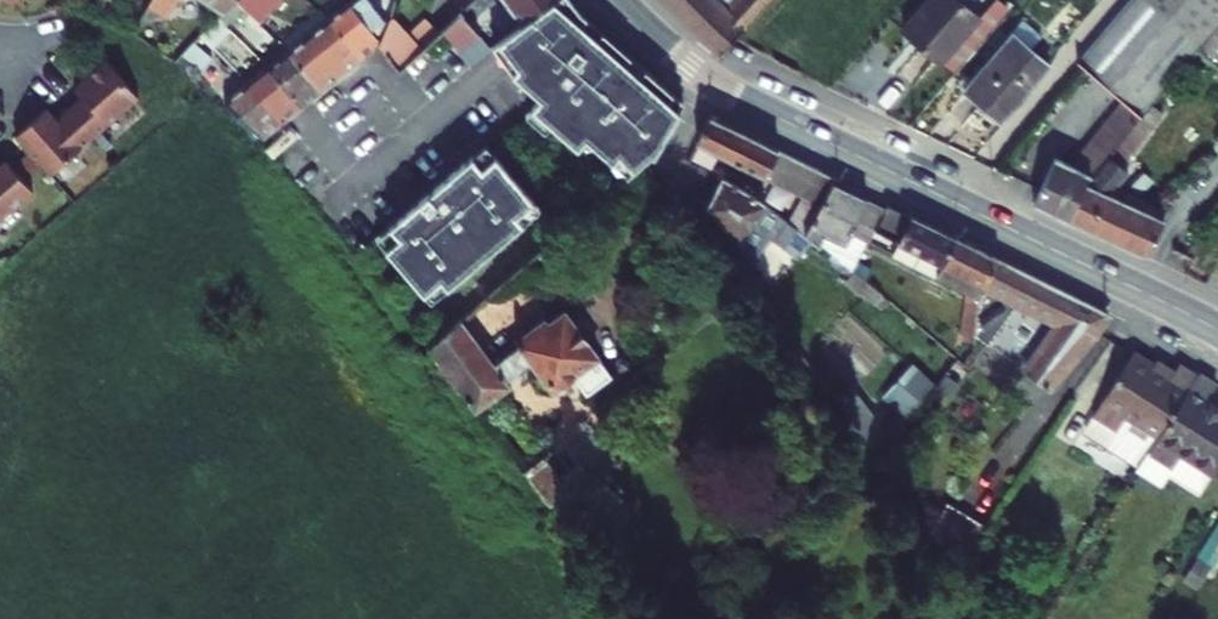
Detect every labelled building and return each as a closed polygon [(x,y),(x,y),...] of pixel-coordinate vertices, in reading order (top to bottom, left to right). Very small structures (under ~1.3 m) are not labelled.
[(147,6),(166,18),(178,0),(150,0),(147,6)] [(223,12),(234,1),(235,0),(205,0),(223,12)] [(234,1),(243,9),(252,17),(257,12),(264,14),(278,0),(235,0),(234,1)] [(387,24),(368,0),(356,0),(351,4),(348,1),(327,19),(361,61),(379,46),(387,24)] [(493,45),(517,78),(591,22),(578,11),(570,0),(551,0),(522,23),(493,45)] [(522,23),(551,0),(505,0),(522,23)] [(777,0),(741,0),(727,16),(711,0),(665,0),(725,59),(742,39),(777,0)] [(1149,111),(1197,54),(1201,50),(1217,31),(1217,30),(1217,14),(1202,0),(1128,0),(1116,14),(1066,79),(1064,83),(1102,117),(1121,95),(1149,111)] [(218,18),(226,26),(243,9),(234,1),(223,12),(218,18)] [(968,35),(931,3),(893,49),(930,80),(968,35)] [(443,30),(460,49),(478,33),(460,14),(443,30)] [(426,16),(406,34),(420,50),(440,32),(426,16)] [(420,50),(406,34),(390,17),(387,24),(379,46),(399,69),(420,50)] [(209,46),(228,27),(226,26),(218,18),(200,37),(209,46)] [(361,61),(327,19),(287,51),(320,92),(361,61)] [(930,80),(945,92),(996,31),(981,19),(968,35),(930,80)] [(651,154),(653,155),(679,110),(667,100),(673,93),(591,22),(517,78),(540,99),(532,109),(551,125),(578,148),(587,139),(614,163),(621,156),(633,170),(651,154)] [(1201,50),(1217,63),(1217,32),(1217,31),(1201,50)] [(1053,69),(1016,38),(971,92),(1010,123),(1053,69)] [(211,57),(194,43),(182,55),(200,70),(211,57)] [(320,92),(287,51),(267,67),(301,108),(320,92)] [(69,107),(94,136),(138,97),(105,60),(74,87),(82,96),(69,107)] [(301,108),(267,67),(247,83),(280,124),(301,108)] [(280,124),(247,83),(225,101),(250,129),(262,139),(280,124)] [(667,100),(679,110),(684,103),(673,93),(667,100)] [(1121,95),(1102,117),(1115,127),(1107,135),(1104,135),(1074,169),(1061,164),(1048,191),(1038,209),(1071,225),(1094,177),(1144,117),(1149,111),(1121,95)] [(94,136),(69,107),(56,119),(46,107),(15,135),(50,174),(94,136)] [(551,125),(532,109),(526,116),(545,132),(551,125)] [(1094,177),(1071,225),(1150,262),(1170,223),(1112,194),(1132,169),(1127,165),(1157,128),(1144,117),(1094,177)] [(828,189),(832,183),(703,119),(687,151),(760,187),(763,187),(812,210),(828,189)] [(484,144),(471,155),(481,166),(494,155),(484,144)] [(471,155),(388,226),(398,237),(385,248),(424,293),(440,279),(446,286),(521,222),(515,214),(532,199),(494,155),(481,166),(471,155)] [(621,156),(614,163),(628,175),(633,170),(621,156)] [(5,171),(11,166),(5,160),(0,165),(5,171)] [(32,190),(11,166),(5,171),(0,165),(0,218),(32,190)] [(806,247),(793,235),(763,215),(711,182),(698,208),(745,268),(762,237),(793,260),(806,247)] [(812,210),(793,235),(806,247),(812,252),(847,281),(863,248),(880,216),(828,189),(812,210)] [(532,199),(515,214),(521,222),(539,207),(532,199)] [(880,216),(863,248),(932,282),(937,271),(952,243),(884,209),(880,216)] [(398,237),(388,226),(375,237),(385,248),(398,237)] [(977,304),(997,265),(952,243),(937,271),(932,282),(964,298),(977,304)] [(971,340),(990,355),(1019,312),(1057,332),(1023,380),(1048,398),(1089,348),(1095,336),(1093,334),(1104,319),(997,265),(977,304),(971,340)] [(446,286),(440,279),(424,293),(430,300),(446,286)] [(428,351),(425,352),(471,416),(506,390),(503,385),(530,366),(549,391),(568,378),(583,399),(609,380),(561,314),(544,328),(543,325),(513,346),(515,349),(491,367),(459,325),(428,351)] [(1159,439),(1199,377),(1178,365),(1171,376),(1135,353),(1094,414),(1118,431),(1104,451),(1139,472),(1159,439)] [(910,367),(884,395),(907,416),(933,388),(910,367)] [(1173,472),(1181,460),(1214,479),(1217,473),(1217,408),(1209,402),(1217,390),(1199,377),(1159,439),(1149,457),(1173,472)] [(839,403),(873,447),(888,434),(855,391),(839,403)] [(1080,435),(1104,451),(1118,431),(1094,414),(1080,435)] [(517,482),(543,518),(584,488),(557,452),(517,482)] [(1139,472),(1163,488),(1173,472),(1149,457),(1140,471),(1139,472)] [(948,511),(930,539),(964,562),(983,534),(948,511)]
